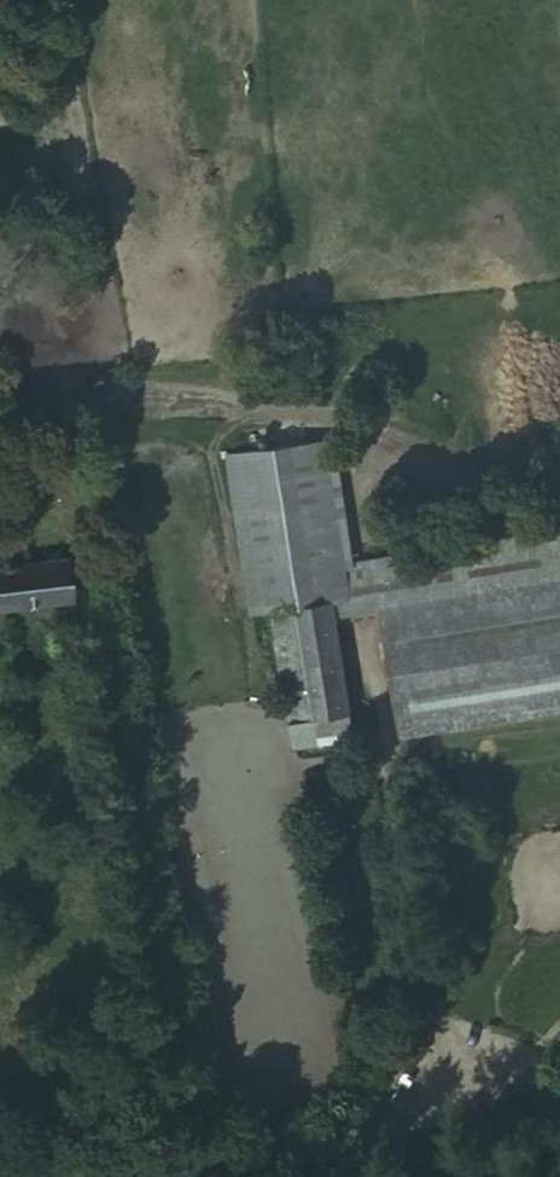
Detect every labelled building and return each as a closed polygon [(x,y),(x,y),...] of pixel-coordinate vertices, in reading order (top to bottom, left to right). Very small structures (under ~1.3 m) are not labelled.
[(347,619),(364,616),(356,566),(365,565),(344,433),(318,438),(328,503),(347,619)] [(328,503),(318,438),(253,450),(263,517),(303,506),(328,503)] [(263,517),(253,450),(235,453),(260,612),(278,609),(263,517)] [(301,745),(358,735),(366,735),(347,619),(328,503),(303,506),(263,517),(278,609),(301,745)] [(396,610),(559,582),(559,532),(365,565),(356,566),(364,616),(396,610)] [(77,562),(0,569),(0,605),(80,598),(77,562)] [(521,716),(559,710),(559,582),(396,610),(416,729),(435,725),(521,711),(521,716)] [(435,731),(521,716),(521,711),(435,725),(435,731)] [(416,734),(435,731),(435,725),(416,729),(416,734)] [(407,735),(409,757),(436,754),(434,733),(407,735)]
